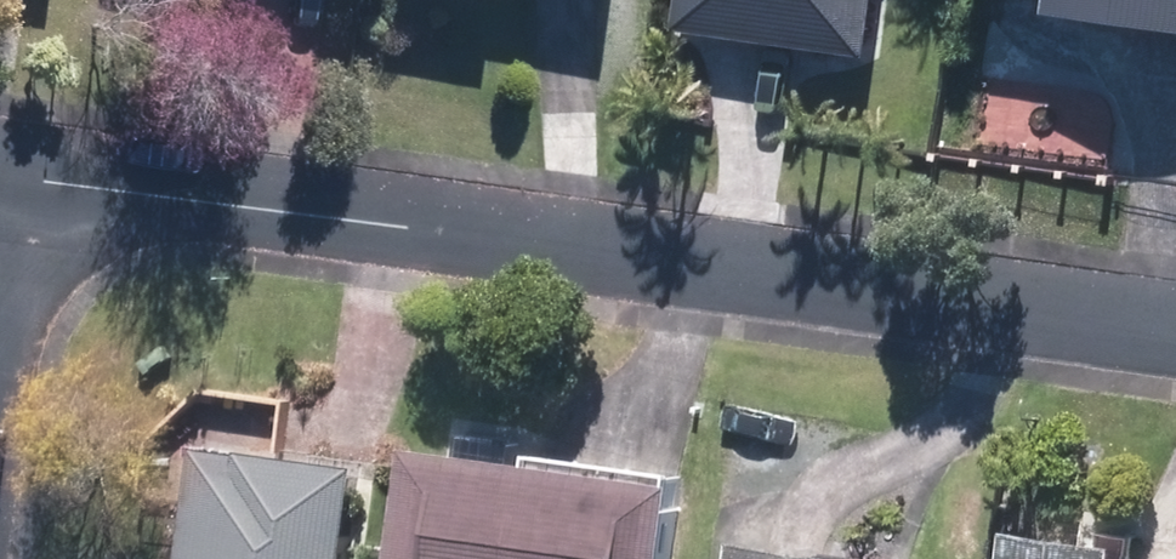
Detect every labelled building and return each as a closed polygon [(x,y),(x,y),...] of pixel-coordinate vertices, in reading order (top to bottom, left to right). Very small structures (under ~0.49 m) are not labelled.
[(680,29),(874,56),(882,0),(684,0),(680,29)] [(1065,18),(1175,33),(1175,0),(1067,0),(1065,18)] [(421,440),(404,558),(680,558),(691,477),(421,440)] [(363,466),(198,444),(182,558),(350,558),(363,466)] [(1012,558),(1130,558),(1132,549),(1016,534),(1012,558)] [(742,558),(888,558),(889,557),(745,537),(742,558)]
